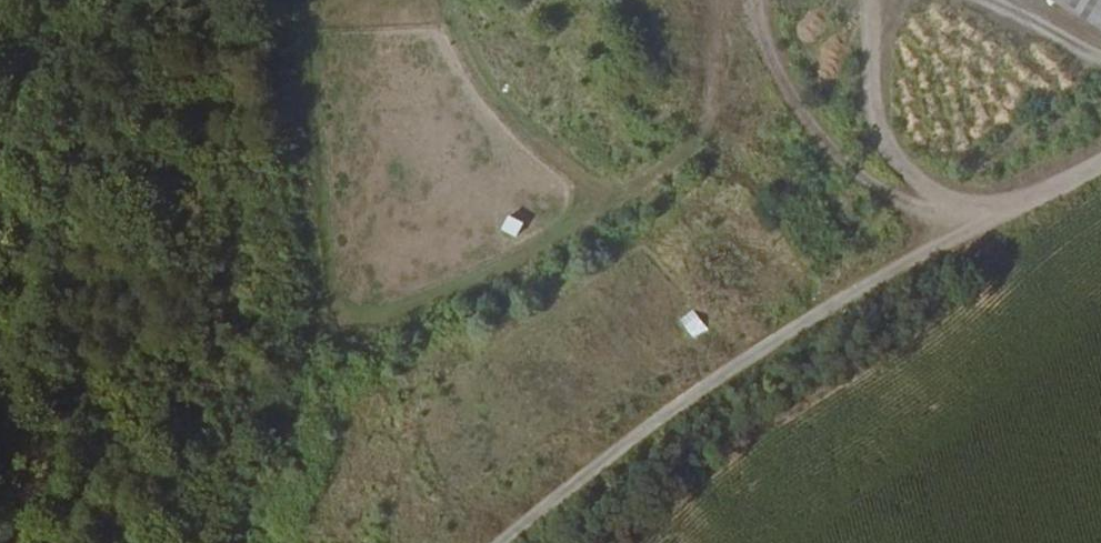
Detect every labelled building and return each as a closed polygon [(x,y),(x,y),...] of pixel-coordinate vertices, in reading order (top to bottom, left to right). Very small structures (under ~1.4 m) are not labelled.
[(1100,32),(1100,0),(1048,0),(1100,32)] [(499,230),(517,237),(523,222),(506,215),(499,230)] [(694,309),(679,320),(695,340),(709,329),(694,309)]
